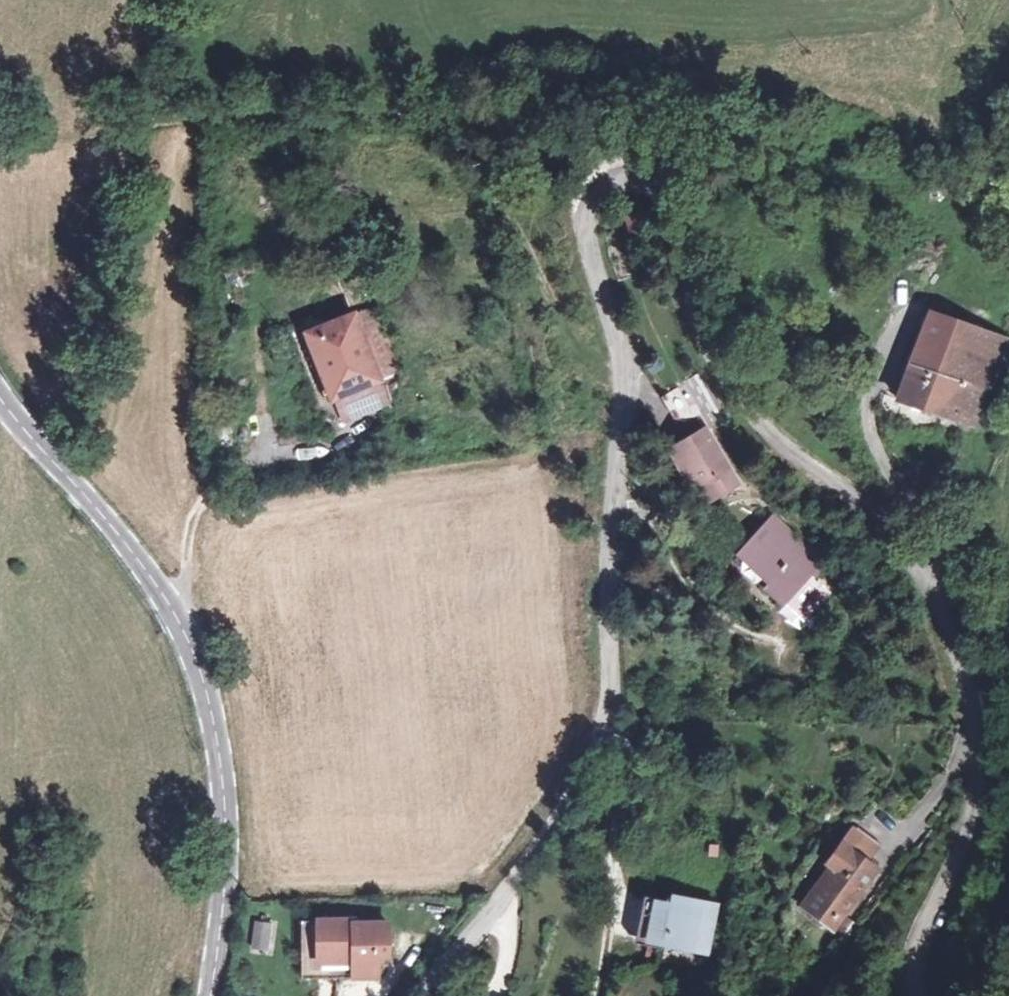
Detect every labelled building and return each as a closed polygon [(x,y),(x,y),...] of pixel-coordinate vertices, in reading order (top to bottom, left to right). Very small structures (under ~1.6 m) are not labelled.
[(683,103),(688,116),(698,113),(693,99),(683,103)] [(638,211),(621,215),(628,239),(645,234),(638,211)] [(364,311),(341,320),(368,385),(391,376),(364,311)] [(322,405),(361,388),(368,385),(341,320),(295,340),(322,405)] [(1003,350),(929,323),(896,403),(971,431),(1003,350)] [(361,388),(322,405),(331,426),(370,410),(361,388)] [(703,439),(675,456),(697,493),(706,508),(734,492),(703,439)] [(697,493),(675,456),(667,461),(688,499),(697,493)] [(788,604),(823,568),(775,524),(744,557),(773,586),(766,593),(783,610),(788,604)] [(773,586),(744,557),(736,564),(766,593),(773,586)] [(807,622),(830,599),(817,586),(824,578),(828,573),(823,568),(788,604),(807,622)] [(817,586),(830,599),(838,591),(824,578),(817,586)] [(849,915),(856,905),(879,873),(867,865),(879,849),(853,831),(826,868),(829,870),(834,873),(806,913),(836,934),(849,915)] [(834,873),(829,870),(801,908),(806,913),(834,873)] [(642,902),(633,948),(658,954),(662,954),(664,949),(693,951),(693,955),(705,958),(715,911),(672,903),(671,907),(642,902)] [(858,906),(856,905),(849,915),(851,917),(858,906)] [(386,916),(315,919),(316,955),(354,954),(355,975),(379,974),(378,954),(387,954),(386,916)] [(796,935),(809,942),(819,926),(805,918),(796,935)] [(273,953),(274,921),(250,920),(250,953),(273,953)]
